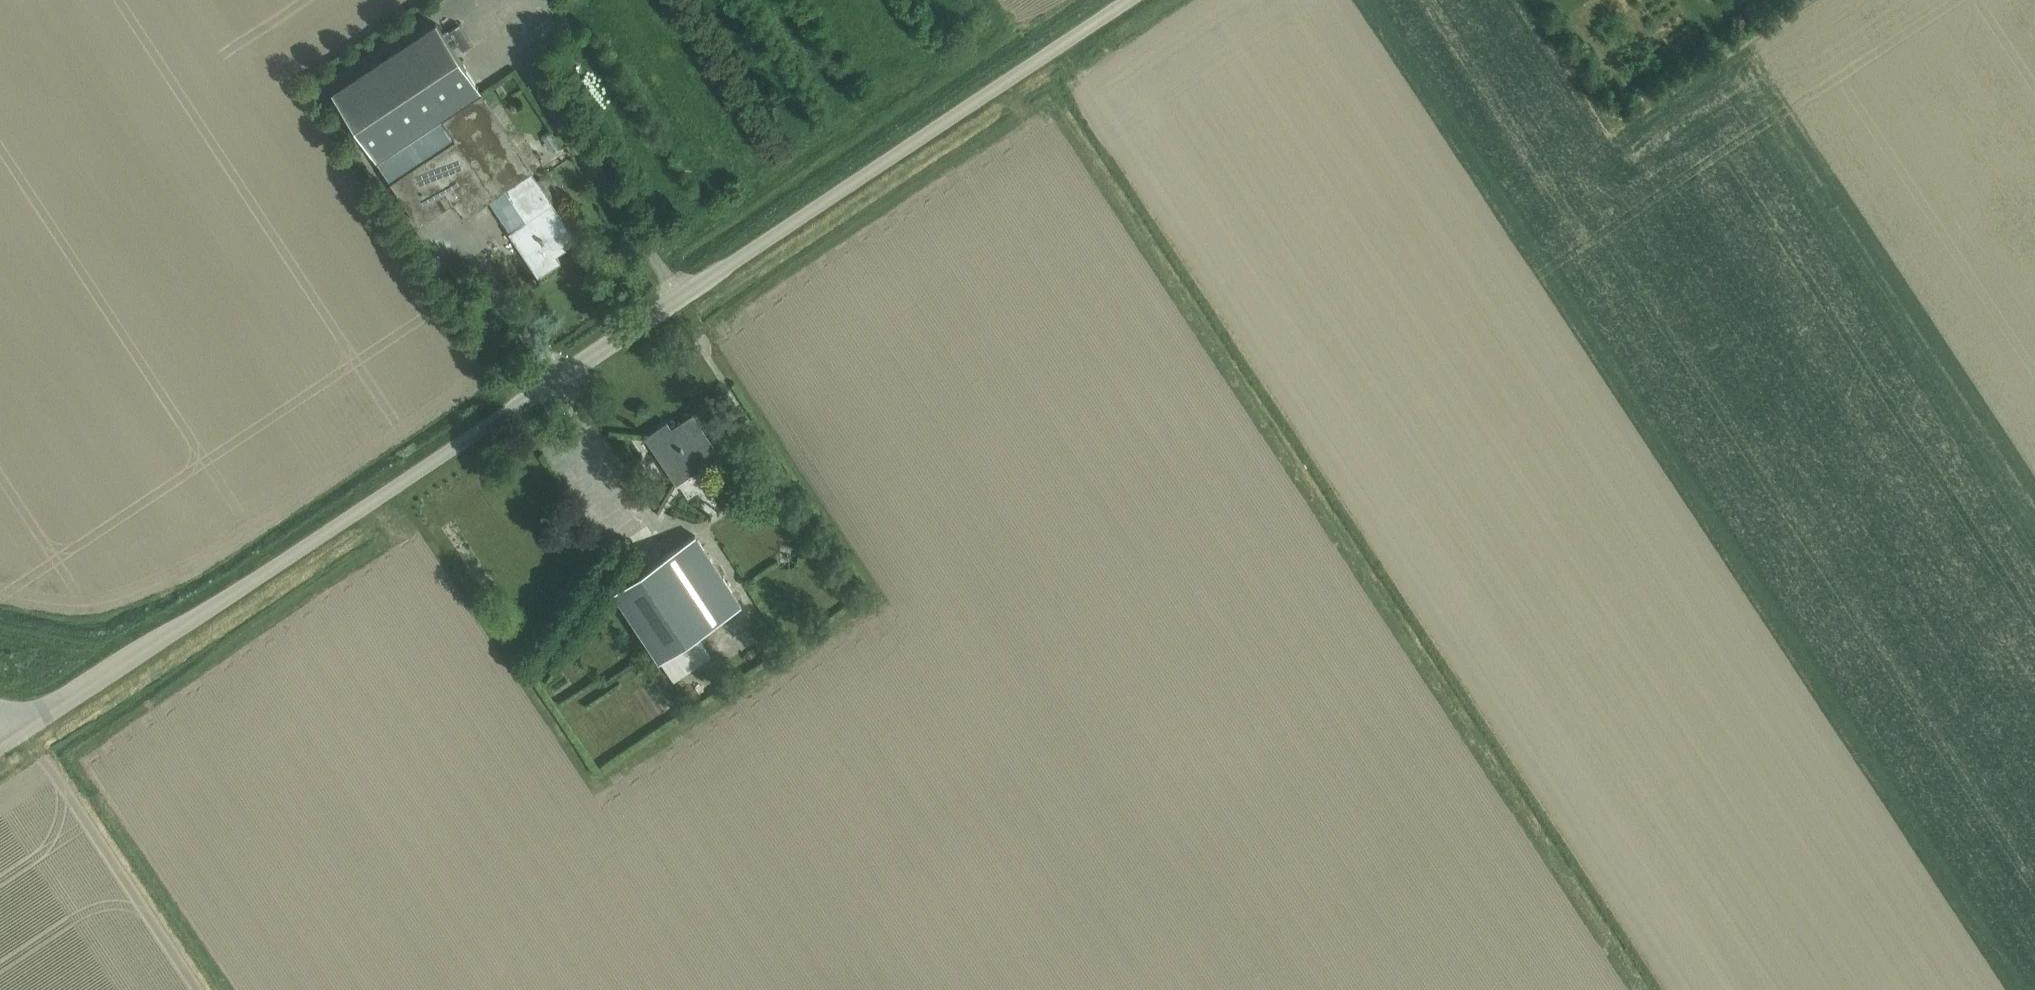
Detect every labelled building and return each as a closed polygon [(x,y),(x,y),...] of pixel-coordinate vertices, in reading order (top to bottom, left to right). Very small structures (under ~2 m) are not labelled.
[(459,4),(457,0),(443,0),(448,10),(459,4)] [(331,92),(376,160),(481,90),(436,22),(331,92)] [(481,90),(376,160),(418,223),(452,201),(461,216),(503,188),(529,171),(531,170),(481,90)] [(577,241),(529,171),(503,188),(525,221),(529,219),(535,227),(513,241),(537,276),(559,261),(555,255),(577,241)] [(644,437),(676,484),(698,469),(695,465),(716,451),(692,414),(670,428),(666,422),(644,437)] [(658,659),(740,605),(694,535),(612,589),(658,659)] [(637,678),(654,705),(662,699),(645,673),(637,678)]
